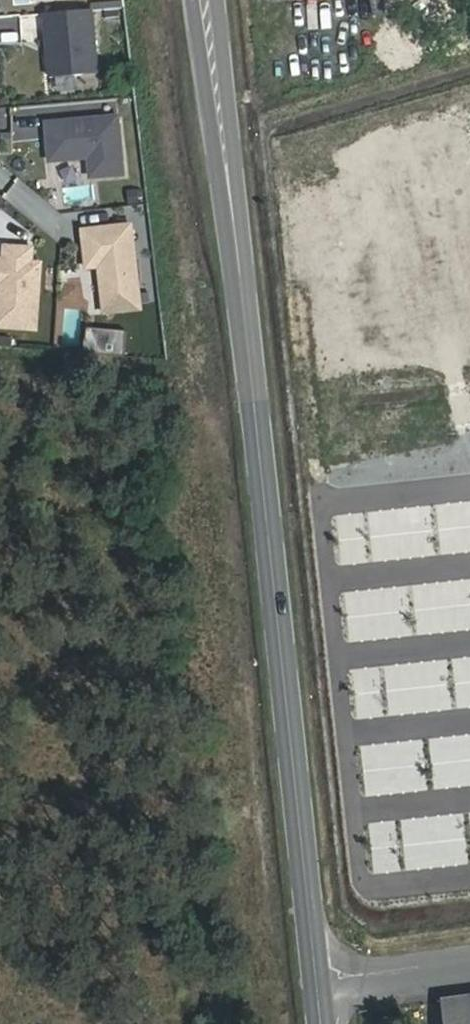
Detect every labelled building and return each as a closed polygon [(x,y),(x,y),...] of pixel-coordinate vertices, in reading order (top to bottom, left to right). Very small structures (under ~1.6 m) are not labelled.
[(98,73),(92,10),(45,14),(50,78),(98,73)] [(122,114),(45,118),(48,163),(89,161),(90,179),(125,177),(122,114)] [(132,225),(83,231),(87,269),(100,267),(105,314),(142,310),(132,225)] [(38,333),(45,246),(4,243),(2,257),(0,257),(0,330),(38,333)] [(450,1003),(453,1023),(469,1023),(469,1000),(450,1003)]
